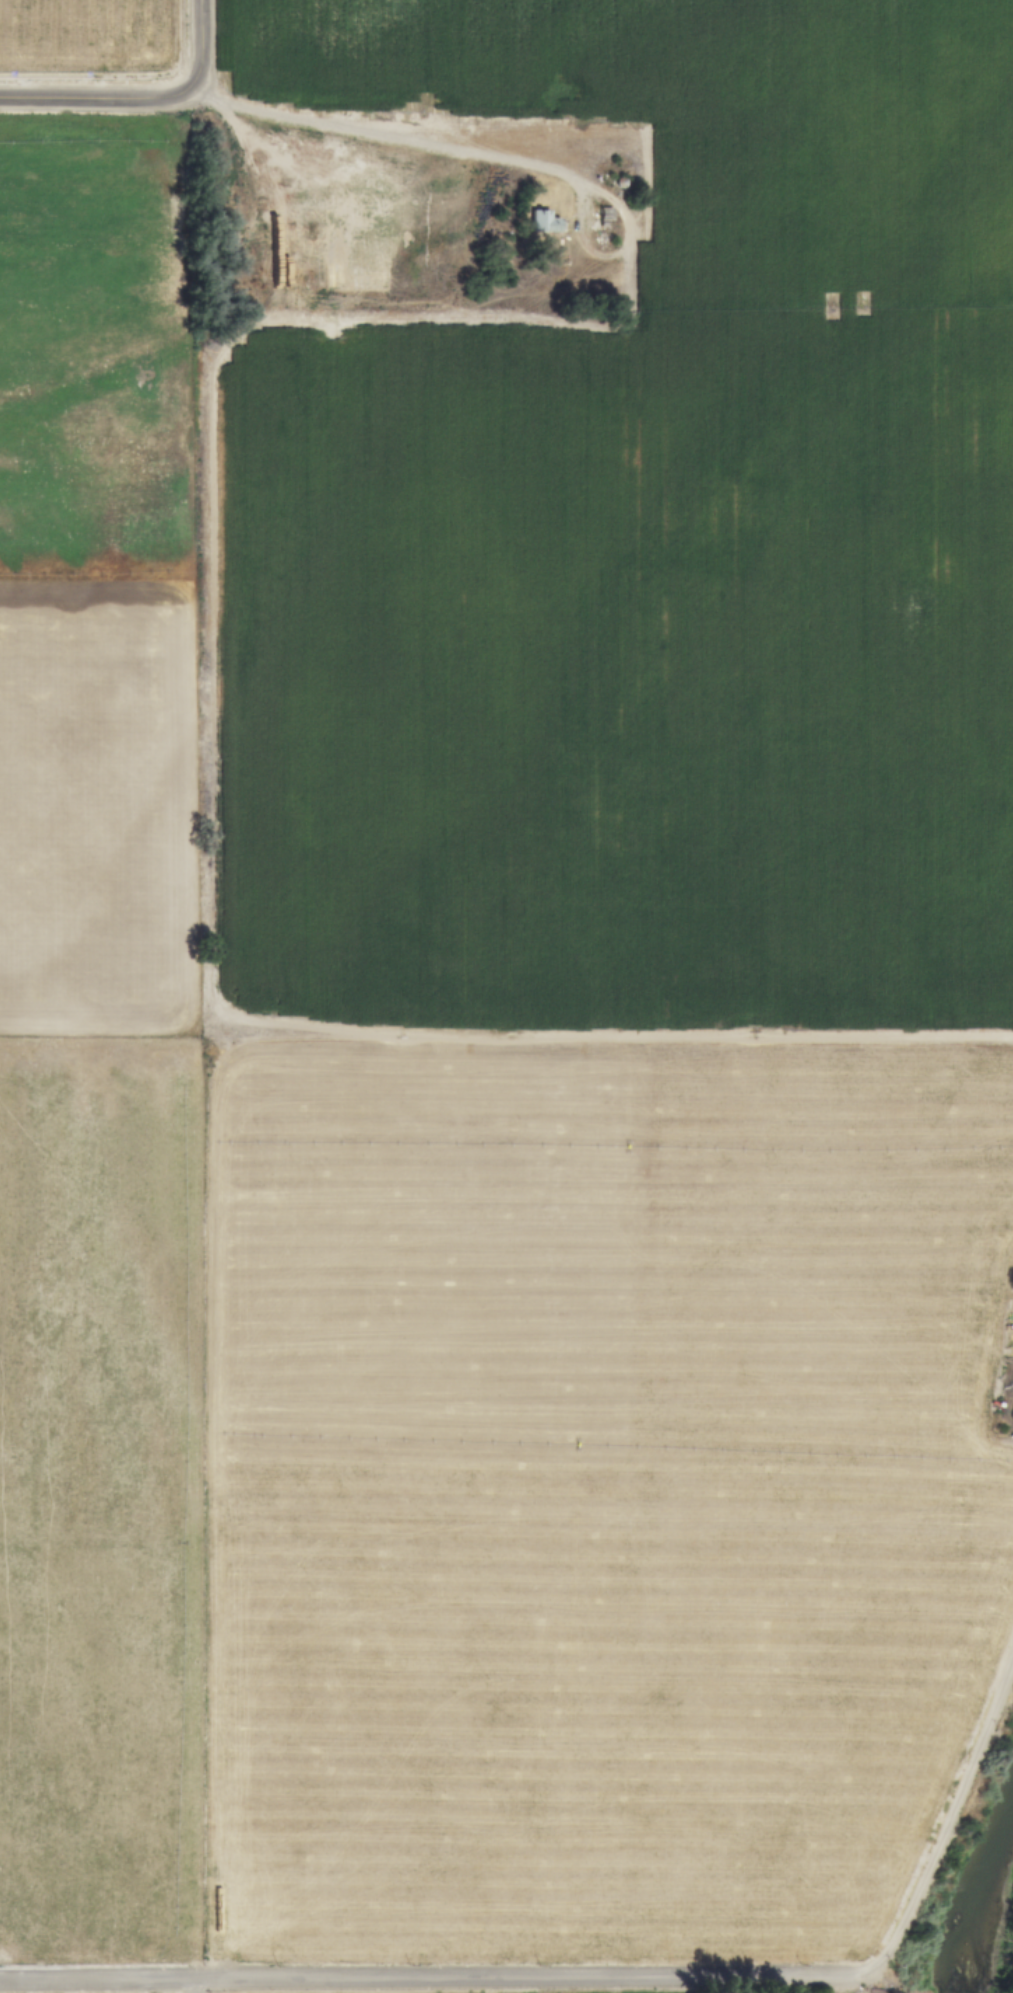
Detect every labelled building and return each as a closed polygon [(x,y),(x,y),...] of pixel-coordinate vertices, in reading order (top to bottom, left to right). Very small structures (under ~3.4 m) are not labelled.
[(530,212),(530,234),(558,234),(558,221),(549,221),(549,212),(530,212)]
